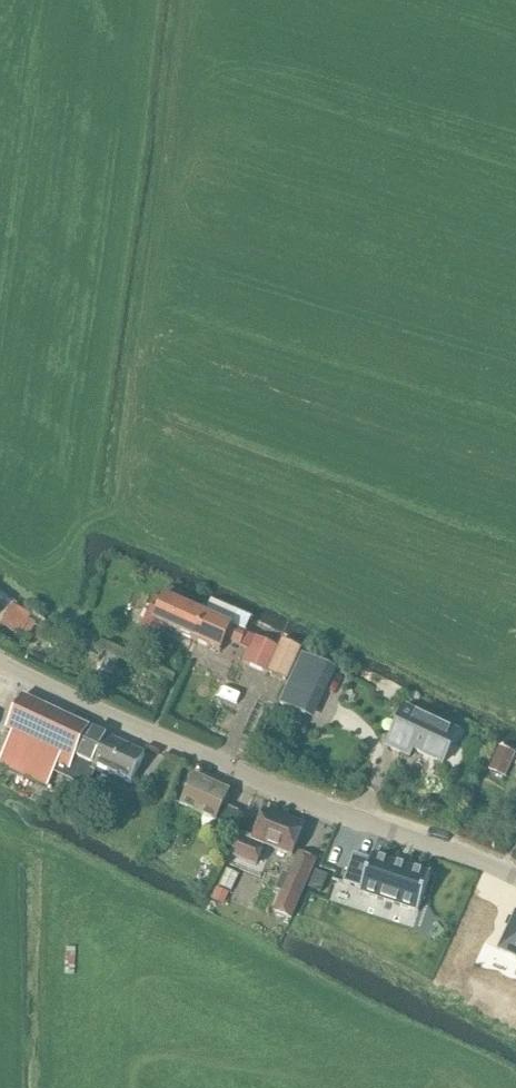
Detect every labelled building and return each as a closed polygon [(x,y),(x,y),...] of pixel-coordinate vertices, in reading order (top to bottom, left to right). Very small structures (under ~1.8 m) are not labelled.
[(194,641),(206,615),(179,602),(183,593),(170,587),(154,623),(194,641)] [(2,624),(27,639),(35,626),(27,621),(30,615),(13,605),(2,624)] [(206,615),(194,641),(221,653),(226,640),(248,650),(242,662),(269,673),(288,681),(302,649),(282,640),(279,648),(246,634),(247,633),(233,627),(206,615)] [(314,719),(325,695),(336,669),(301,653),(290,679),(279,703),(314,719)] [(145,756),(23,696),(6,731),(12,734),(0,759),(0,764),(47,787),(54,772),(86,788),(96,768),(131,785),(145,756)] [(443,764),(459,731),(405,706),(386,746),(409,757),(413,750),(443,764)] [(500,746),(489,770),(505,777),(515,754),(500,746)] [(223,806),(229,793),(194,777),(181,805),(177,804),(164,833),(179,840),(191,812),(216,823),(212,831),(229,839),(240,813),(223,806)] [(287,822),(264,813),(253,840),(241,835),(232,858),(255,868),(264,847),(291,858),(303,829),(300,828),(298,824),(291,821),(287,822)] [(153,847),(150,857),(156,859),(159,849),(153,847)] [(354,853),(344,883),(360,888),(359,893),(418,912),(431,873),(372,854),(370,858),(354,853)] [(292,920),(315,861),(298,854),(275,913),(292,920)] [(321,893),(328,875),(316,871),(308,888),(321,893)] [(216,888),(211,899),(224,905),(229,893),(216,888)] [(500,951),(515,958),(515,915),(500,951)]
